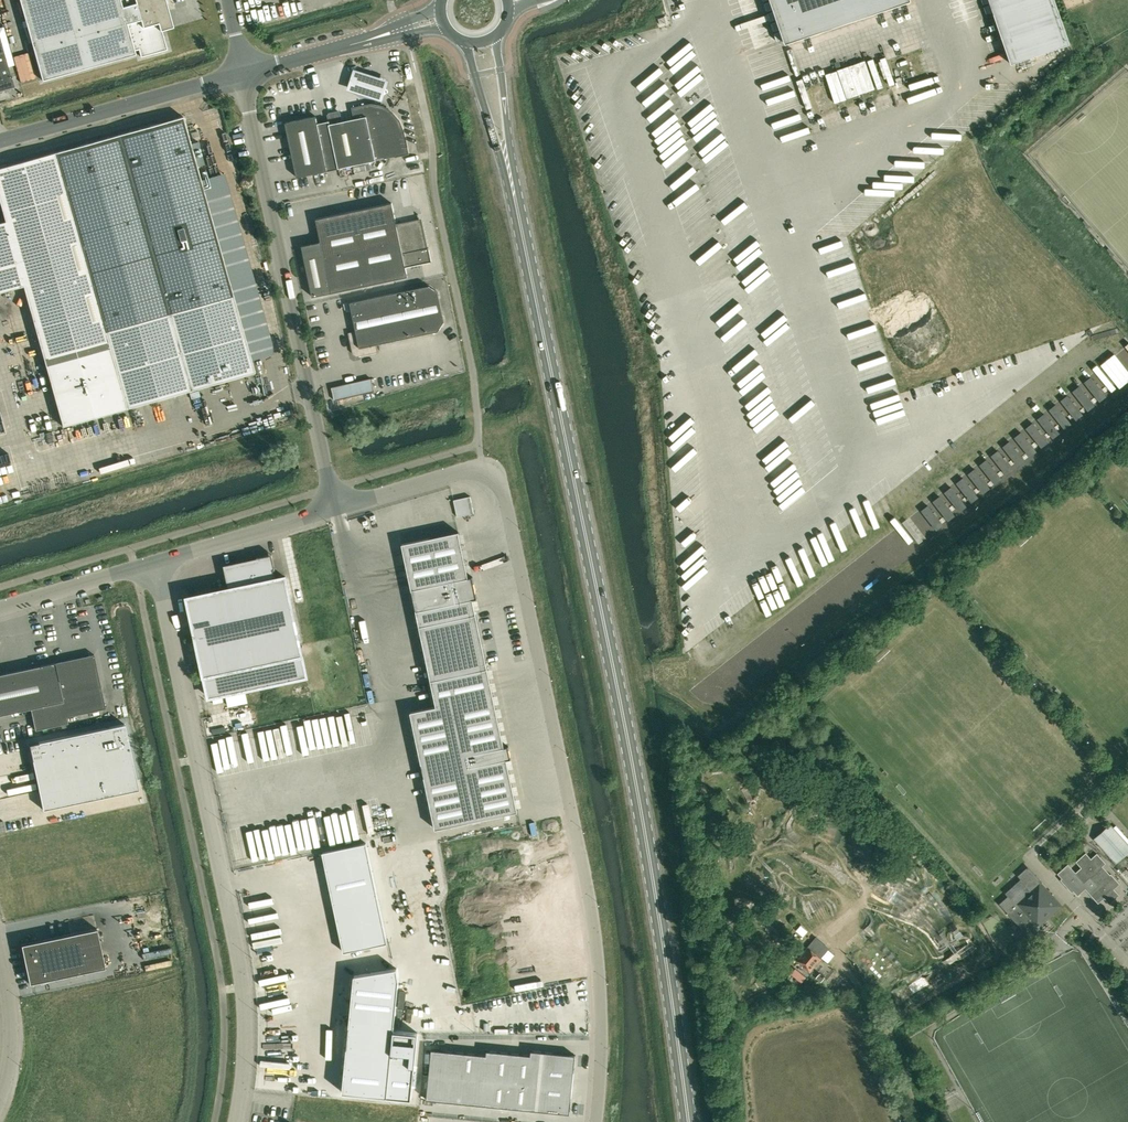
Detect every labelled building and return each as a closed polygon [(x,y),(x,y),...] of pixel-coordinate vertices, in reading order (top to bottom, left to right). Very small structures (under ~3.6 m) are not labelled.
[(42,80),(135,54),(134,50),(138,49),(141,57),(167,49),(162,30),(173,27),(166,0),(20,0),(42,80)] [(786,43),(911,0),(771,0),(786,43)] [(1070,44),(1055,0),(989,0),(1011,64),(1070,44)] [(0,37),(0,90),(14,86),(12,78),(13,78),(13,77),(11,78),(0,37)] [(388,77),(353,66),(346,88),(381,99),(388,77)] [(352,119),(342,121),(340,112),(338,111),(329,113),(327,115),(329,121),(318,123),(316,116),(285,122),(297,177),(338,168),(408,153),(404,131),(400,121),(392,112),(382,106),(371,104),(352,108),(354,117),(352,118),(352,119)] [(0,223),(0,292),(23,286),(63,426),(127,408),(255,372),(233,295),(183,116),(55,152),(0,168),(0,203),(5,221),(0,223)] [(365,165),(354,167),(355,173),(366,171),(365,165)] [(392,203),(316,219),(321,242),(302,246),(313,297),(407,277),(405,267),(432,262),(429,248),(425,248),(420,221),(397,226),(392,203)] [(428,286),(350,302),(356,331),(348,333),(353,354),(357,356),(378,352),(376,344),(438,331),(444,321),(438,292),(428,286)] [(1091,377),(1084,383),(1099,402),(1107,397),(1091,377)] [(331,387),(334,400),(374,391),(371,378),(331,387)] [(1080,386),(1072,392),(1088,412),(1095,406),(1080,386)] [(1068,395),(1061,401),(1076,421),(1083,415),(1068,395)] [(1056,405),(1049,410),(1064,430),(1072,424),(1056,405)] [(1045,413),(1038,419),(1053,439),(1060,433),(1045,413)] [(1034,422),(1026,428),(1042,447),(1049,442),(1034,422)] [(1022,432),(1014,437),(1030,457),(1037,451),(1022,432)] [(1010,440),(1003,446),(1018,466),(1026,460),(1010,440)] [(999,450),(991,455),(1007,475),(1014,469),(999,450)] [(987,459),(980,464),(995,484),(1002,478),(987,459)] [(975,468),(968,474),(983,493),(991,487),(975,468)] [(964,477),(957,482),(972,502),(979,496),(964,477)] [(952,486),(945,492),(960,511),(967,505),(952,486)] [(940,495),(933,501),(948,520),(956,515),(940,495)] [(470,496),(454,500),(457,517),(474,513),(470,496)] [(929,504),(922,510),(937,529),(944,523),(929,504)] [(459,532),(402,544),(416,611),(437,706),(411,712),(419,749),(430,804),(435,829),(471,821),(487,818),(518,812),(510,772),(514,771),(511,758),(509,746),(504,747),(473,599),(477,598),(473,576),(468,577),(459,532)] [(257,557),(257,560),(226,566),(231,588),(188,597),(209,697),(307,676),(286,576),(275,579),(273,570),(275,569),(272,554),(257,557)] [(30,708),(35,730),(68,723),(67,717),(105,708),(94,654),(74,659),(74,657),(67,659),(68,660),(55,663),(55,662),(40,665),(40,666),(0,674),(0,715),(30,708)] [(43,810),(138,789),(125,724),(29,744),(43,810)] [(1094,839),(1116,863),(1127,852),(1127,844),(1110,824),(1094,839)] [(1091,858),(1086,852),(1076,861),(1081,867),(1076,872),(1068,864),(1058,873),(1078,896),(1089,886),(1085,882),(1090,877),(1098,886),(1090,893),(1099,903),(1104,898),(1110,904),(1120,895),(1114,889),(1120,884),(1111,874),(1110,874),(1103,866),(1106,863),(1097,853),(1091,858)] [(371,862),(328,871),(334,902),(377,892),(371,862)] [(1040,881),(1039,881),(1027,867),(1018,876),(1021,879),(1005,893),(1008,896),(999,904),(1021,928),(1030,919),(1038,928),(1062,906),(1040,881)] [(825,933),(832,924),(827,920),(820,929),(825,933)] [(97,928),(21,944),(29,984),(105,968),(97,928)] [(811,971),(820,959),(806,948),(796,961),(807,970),(808,969),(811,971)] [(354,975),(343,1092),(411,1099),(418,1033),(394,1030),(399,980),(397,968),(354,975)] [(795,969),(791,974),(801,982),(806,977),(795,969)] [(432,1049),(427,1099),(570,1114),(571,1097),(572,1097),(574,1072),(575,1055),(531,1050),(530,1055),(487,1050),(486,1055),(476,1054),(432,1049)]
